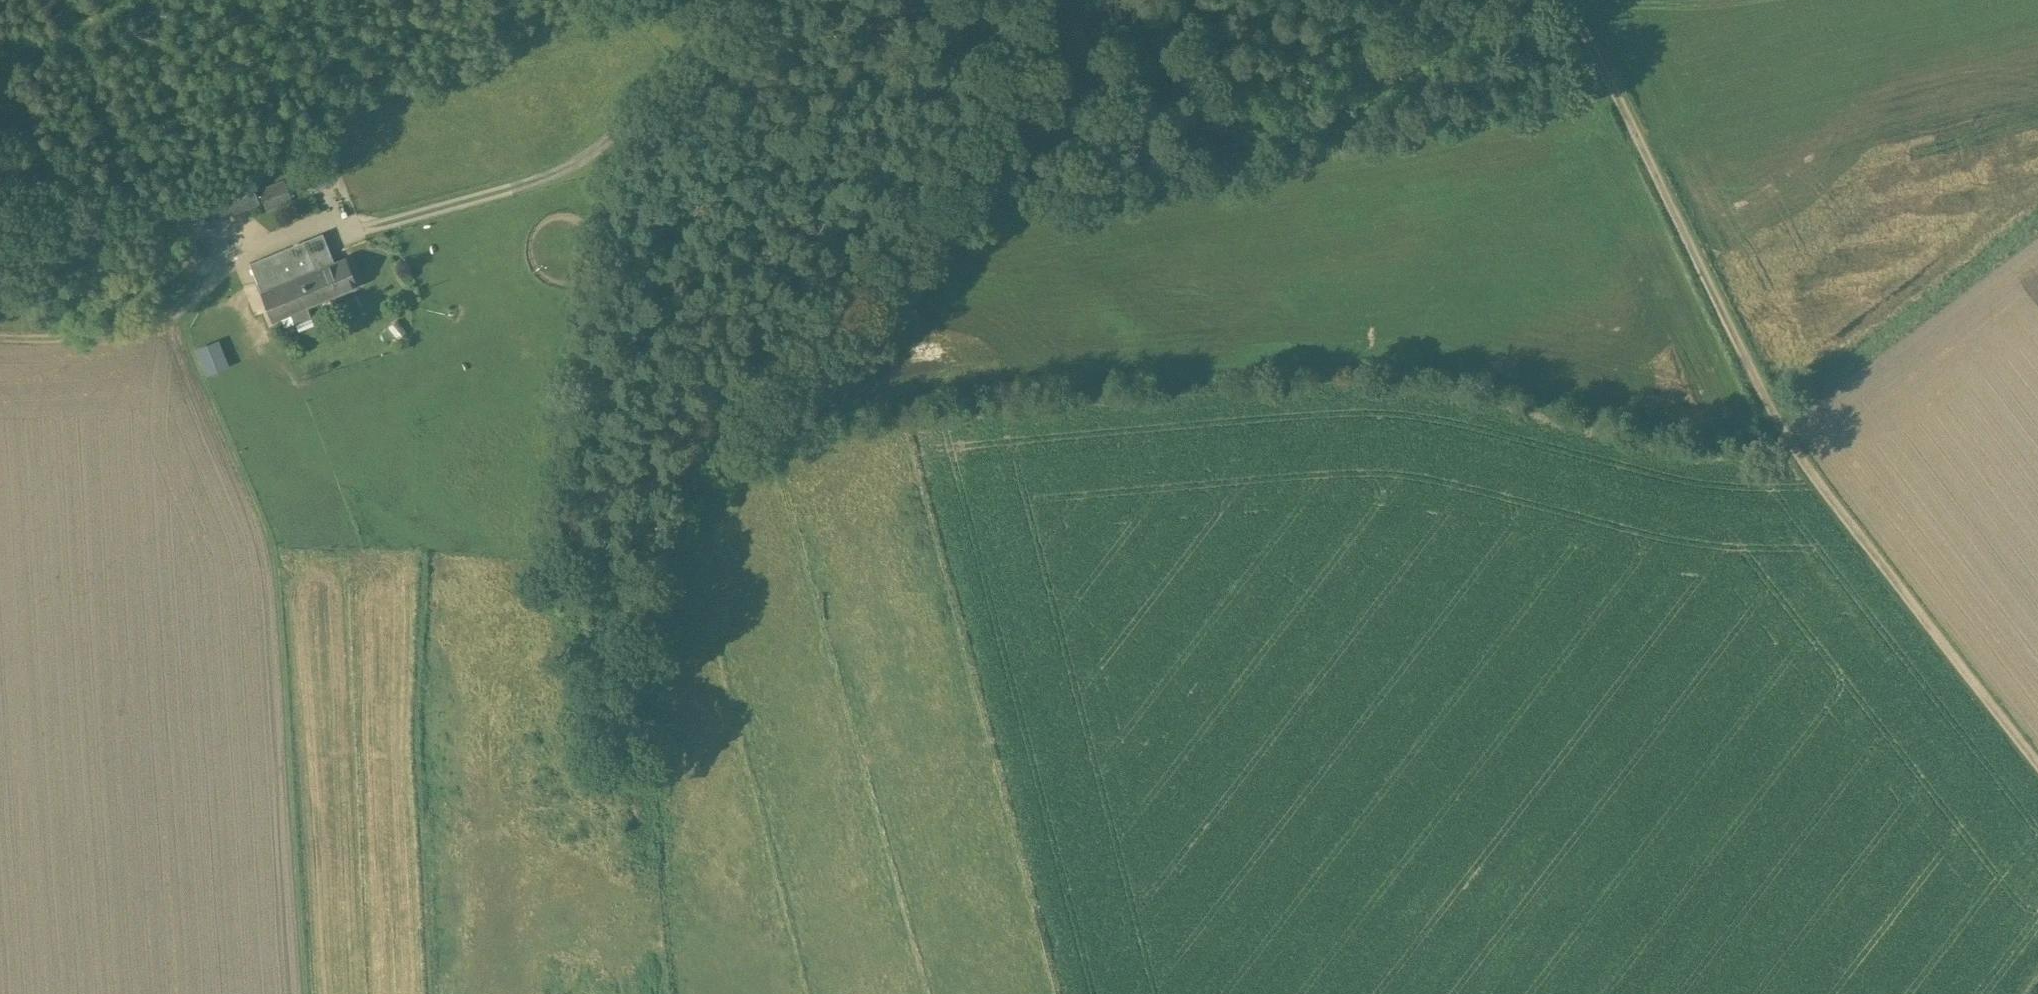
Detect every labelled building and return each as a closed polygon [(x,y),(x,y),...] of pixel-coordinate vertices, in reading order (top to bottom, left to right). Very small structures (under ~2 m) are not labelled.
[(284,183),(261,192),(267,208),(290,199),(284,183)] [(304,241),(250,263),(258,282),(263,294),(316,271),(304,241)] [(316,271),(263,294),(272,318),(356,284),(346,259),(316,271)] [(205,375),(229,367),(220,339),(197,346),(205,375)]
